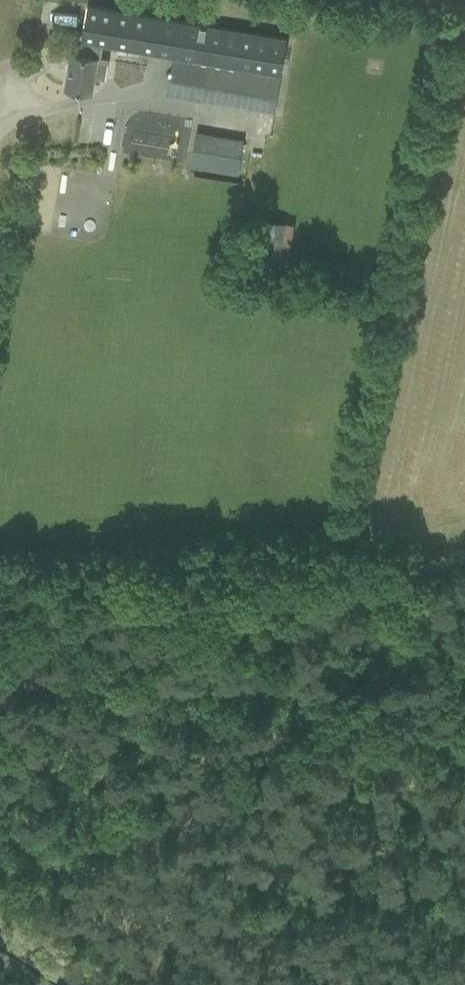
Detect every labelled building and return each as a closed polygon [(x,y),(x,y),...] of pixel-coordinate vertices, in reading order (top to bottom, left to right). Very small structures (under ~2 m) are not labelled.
[(287,39),(88,5),(82,41),(86,42),(84,54),(71,52),(66,87),(91,91),(93,76),(104,78),(108,57),(96,55),(98,43),(194,59),(187,99),(276,113),(281,79),(249,74),(250,69),(282,75),(287,39)] [(147,80),(162,83),(168,55),(152,52),(147,80)] [(244,139),(196,132),(191,168),(238,176),(244,139)] [(257,217),(253,256),(288,259),(291,221),(257,217)]
